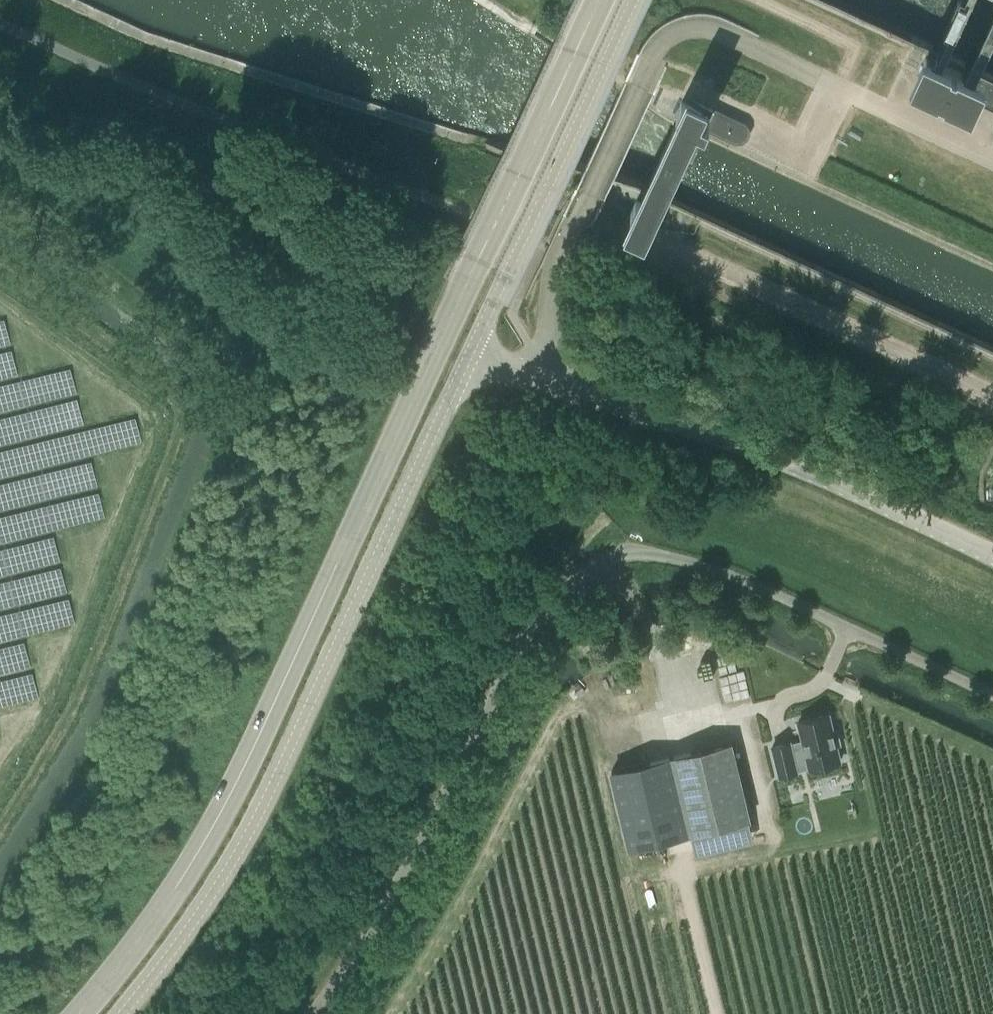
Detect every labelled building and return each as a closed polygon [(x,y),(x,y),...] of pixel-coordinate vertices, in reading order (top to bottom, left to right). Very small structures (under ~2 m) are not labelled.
[(918,75),(992,109),(992,81),(979,74),(977,79),(927,57),(918,75)] [(681,102),(677,111),(696,121),(694,124),(730,141),(736,143),(742,143),(748,139),(750,133),(750,127),(746,122),(715,107),(714,109),(704,105),(700,111),(681,102)] [(790,742),(772,747),(779,776),(797,772),(796,768),(808,765),(809,769),(841,761),(837,745),(841,744),(838,730),(833,731),(829,714),(798,722),(804,746),(792,748),(790,742)] [(672,756),(613,770),(632,847),(690,834),(749,820),(730,742),(672,756)]
